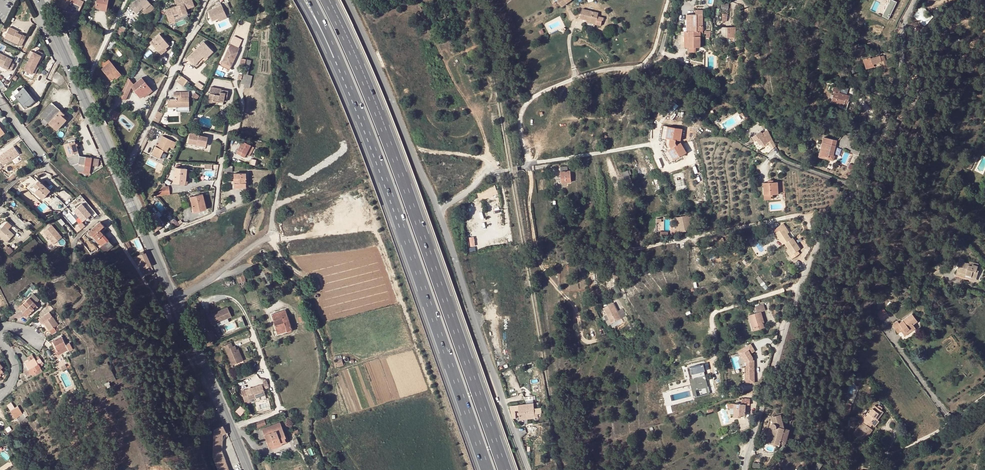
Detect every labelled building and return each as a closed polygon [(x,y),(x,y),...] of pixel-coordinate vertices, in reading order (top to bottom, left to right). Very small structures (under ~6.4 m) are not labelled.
[(69,3),(77,7),(81,8),(85,0),(71,0),(69,3)] [(107,8),(108,0),(97,0),(95,8),(100,8),(100,7),(107,8)] [(130,6),(136,13),(143,8),(142,6),(148,1),(147,0),(136,0),(130,6)] [(194,6),(191,0),(176,0),(175,0),(177,6),(176,7),(176,8),(171,10),(170,8),(165,10),(168,18),(173,16),(174,19),(187,15),(185,9),(194,6)] [(882,13),(890,16),(896,1),(893,0),(888,0),(882,13)] [(226,3),(221,5),(225,15),(230,13),(226,3)] [(207,11),(211,21),(218,18),(225,15),(221,5),(207,11)] [(921,7),(914,18),(927,26),(934,14),(921,7)] [(582,9),(580,19),(587,21),(596,23),(598,13),(582,9)] [(696,15),(692,14),(691,31),(701,31),(703,31),(703,10),(696,10),(696,15)] [(121,38),(126,27),(121,25),(117,36),(121,38)] [(735,26),(722,26),(722,36),(735,36),(735,26)] [(18,34),(16,33),(17,30),(10,27),(5,38),(18,45),(22,47),(27,37),(22,35),(22,36),(18,34)] [(687,31),(684,31),(684,35),(684,47),(689,47),(689,52),(696,52),(696,47),(701,47),(701,31),(691,31),(687,31)] [(753,32),(743,32),(743,38),(744,37),(744,42),(754,42),(753,32)] [(165,47),(165,48),(169,45),(159,34),(150,41),(159,52),(165,47)] [(203,42),(187,58),(196,68),(202,61),(200,59),(203,57),(206,60),(213,53),(203,42)] [(239,51),(229,47),(222,61),(232,65),(239,51)] [(863,47),(857,49),(859,56),(865,54),(863,47)] [(34,52),(25,70),(33,74),(37,66),(42,56),(34,52)] [(0,53),(0,63),(4,65),(3,67),(7,69),(11,71),(14,65),(11,63),(13,59),(0,53)] [(882,62),(882,63),(884,69),(888,68),(884,55),(881,57),(880,56),(871,58),(870,57),(863,59),(866,69),(875,67),(874,64),(882,62)] [(111,80),(115,78),(114,76),(119,71),(107,58),(106,57),(104,58),(105,60),(100,64),(103,67),(101,69),(111,80)] [(232,65),(222,61),(221,65),(230,69),(232,65)] [(249,70),(243,68),(240,83),(245,85),(245,87),(250,88),(252,81),(247,79),(249,70)] [(187,81),(181,76),(177,82),(183,86),(187,81)] [(134,84),(128,77),(119,96),(124,99),(131,86),(140,97),(143,95),(151,89),(142,78),(134,84)] [(17,89),(12,93),(25,109),(35,101),(23,86),(18,90),(17,89)] [(914,86),(908,95),(914,98),(919,89),(914,86)] [(211,87),(208,100),(218,102),(223,103),(223,101),(223,99),(227,99),(228,91),(221,89),(221,88),(211,87)] [(840,89),(834,87),(832,91),(835,91),(831,102),(844,106),(845,103),(845,100),(848,101),(850,96),(839,93),(840,89)] [(152,91),(151,89),(143,95),(144,97),(152,91)] [(167,100),(167,108),(173,107),(173,105),(177,105),(177,107),(190,107),(189,97),(181,97),(181,92),(173,93),(173,97),(178,97),(179,99),(173,99),(167,100)] [(52,103),(40,115),(44,119),(41,122),(45,126),(48,123),(57,131),(66,120),(62,117),(58,112),(60,110),(52,103)] [(113,109),(108,118),(113,120),(118,111),(113,109)] [(157,111),(153,120),(158,123),(162,114),(157,111)] [(817,133),(822,135),(823,134),(825,131),(827,128),(824,126),(817,133)] [(683,130),(663,127),(661,140),(666,141),(665,145),(668,151),(664,153),(670,164),(687,154),(682,143),(677,146),(676,143),(676,141),(681,142),(683,130)] [(891,128),(888,135),(893,138),(896,131),(891,128)] [(190,129),(187,142),(196,144),(196,142),(205,144),(207,137),(198,135),(199,131),(190,129)] [(773,140),(768,130),(765,132),(762,134),(768,143),(773,140)] [(769,144),(768,143),(762,134),(761,132),(752,138),(754,141),(756,140),(758,139),(762,144),(764,148),(769,144)] [(152,153),(161,157),(164,150),(167,152),(169,147),(174,149),(177,143),(162,136),(158,145),(157,148),(155,147),(152,153)] [(837,140),(824,137),(819,157),(833,161),(835,156),(833,155),(837,140)] [(242,141),(238,149),(236,153),(244,157),(246,154),(249,156),(254,147),(249,145),(251,142),(245,139),(244,142),(242,141)] [(75,141),(63,144),(69,161),(79,172),(90,173),(91,165),(92,158),(80,157),(75,141)] [(14,146),(0,156),(0,160),(3,165),(19,154),(14,146)] [(99,159),(92,158),(91,165),(98,167),(99,159)] [(174,183),(185,184),(186,169),(179,168),(180,165),(176,165),(176,168),(175,168),(174,183)] [(624,172),(628,185),(632,183),(629,175),(631,174),(631,173),(630,170),(628,171),(624,172)] [(563,177),(563,183),(571,183),(570,171),(568,171),(561,171),(561,177),(563,177)] [(234,173),(234,186),(240,186),(246,186),(246,173),(234,173)] [(39,180),(31,189),(42,199),(50,191),(39,180)] [(764,195),(773,194),(778,194),(778,192),(778,184),(778,182),(764,183),(764,195)] [(162,184),(157,196),(171,194),(169,185),(165,186),(164,183),(162,184)] [(495,188),(483,190),(485,197),(497,195),(495,188)] [(199,208),(200,211),(206,209),(202,194),(190,197),(193,210),(199,208)] [(76,219),(81,225),(96,213),(86,200),(67,216),(72,222),(74,220),(74,221),(76,219)] [(55,214),(61,209),(55,203),(53,205),(54,207),(51,210),(55,214)] [(162,226),(159,223),(156,218),(158,216),(156,213),(148,220),(150,225),(155,232),(162,226)] [(677,218),(679,226),(680,231),(680,232),(691,230),(689,221),(692,221),(691,214),(688,215),(677,218)] [(179,225),(174,219),(170,222),(174,227),(179,225)] [(100,221),(89,231),(99,243),(106,237),(99,229),(100,229),(102,231),(106,228),(100,221)] [(78,233),(86,226),(82,222),(75,229),(78,233)] [(51,224),(43,232),(53,244),(62,236),(51,224)] [(776,228),(778,232),(784,228),(786,227),(784,224),(776,228)] [(0,229),(0,236),(7,242),(14,234),(4,225),(0,229)] [(783,245),(784,244),(791,239),(787,234),(784,228),(778,232),(775,233),(783,245)] [(106,237),(99,243),(101,246),(108,240),(106,237)] [(784,244),(788,249),(792,255),(797,251),(800,249),(793,238),(791,239),(784,244)] [(108,240),(101,246),(100,247),(105,253),(113,246),(108,240)] [(792,255),(790,256),(792,259),(799,254),(797,251),(792,255)] [(134,257),(141,271),(148,268),(152,266),(146,252),(134,257)] [(966,276),(976,279),(979,271),(977,270),(978,266),(972,265),(972,266),(969,266),(969,264),(964,262),(965,260),(960,259),(958,266),(959,266),(957,272),(966,274),(966,276)] [(151,274),(148,268),(141,271),(145,277),(151,274)] [(976,281),(976,279),(966,276),(966,274),(957,272),(956,275),(976,281)] [(311,280),(314,290),(320,288),(317,279),(311,280)] [(29,298),(18,308),(27,317),(35,309),(34,308),(36,305),(29,298)] [(607,314),(612,323),(621,319),(613,303),(604,308),(607,314)] [(763,304),(755,307),(757,313),(749,315),(751,323),(752,323),(754,328),(759,326),(759,329),(764,327),(763,323),(762,320),(763,320),(761,312),(765,311),(763,304)] [(228,308),(208,317),(212,325),(217,323),(228,319),(232,317),(228,308)] [(883,309),(877,314),(881,320),(888,315),(883,309)] [(272,315),(278,333),(286,330),(287,332),(292,330),(286,310),(272,315)] [(49,312),(40,318),(42,322),(43,322),(49,330),(58,324),(49,312)] [(909,329),(911,332),(916,328),(913,325),(918,322),(912,314),(899,324),(898,322),(892,326),(896,330),(899,328),(901,331),(904,330),(905,332),(909,329)] [(213,331),(206,334),(209,342),(216,339),(213,331)] [(62,336),(53,341),(58,350),(56,351),(58,355),(67,350),(68,351),(73,348),(70,342),(66,344),(62,336)] [(224,347),(233,366),(242,362),(237,350),(235,346),(233,347),(232,344),(224,347)] [(748,350),(744,353),(741,355),(743,359),(746,364),(746,369),(745,374),(745,384),(754,384),(754,361),(752,361),(752,358),(748,350)] [(25,363),(33,376),(35,375),(34,372),(41,368),(40,367),(43,365),(42,362),(40,358),(36,360),(35,358),(30,360),(25,363)] [(108,361),(91,370),(99,387),(106,384),(108,386),(111,385),(109,382),(117,379),(108,361)] [(700,365),(691,367),(694,378),(692,378),(695,389),(705,387),(704,381),(706,381),(704,374),(702,374),(700,365)] [(706,381),(704,381),(705,387),(695,389),(692,378),(689,379),(692,390),(694,398),(709,394),(707,386),(706,381)] [(241,392),(243,397),(245,404),(250,403),(249,401),(254,399),(265,396),(261,385),(245,391),(241,392)] [(751,399),(742,398),(742,404),(734,404),(734,409),(733,417),(741,418),(741,415),(745,415),(746,405),(750,405),(751,399)] [(10,402),(6,405),(15,417),(16,416),(21,422),(26,418),(23,413),(17,404),(14,407),(10,402)] [(520,419),(528,418),(527,404),(510,406),(510,409),(519,408),(520,419)] [(527,404),(528,418),(538,417),(538,408),(534,408),(534,404),(527,404)] [(194,409),(200,420),(208,417),(202,405),(194,409)] [(240,416),(246,411),(241,406),(236,411),(240,416)] [(866,435),(871,429),(870,428),(872,425),(875,427),(880,421),(878,420),(883,412),(875,406),(869,413),(868,413),(866,415),(861,421),(863,422),(854,434),(862,441),(866,435)] [(781,415),(771,417),(773,424),(771,424),(771,425),(770,426),(771,428),(772,429),(773,429),(769,442),(780,445),(780,443),(784,445),(786,443),(790,430),(785,428),(781,415)] [(266,420),(255,424),(257,428),(267,425),(266,420)] [(273,431),(283,428),(281,424),(263,431),(269,448),(272,447),(281,443),(282,445),(287,443),(285,439),(287,438),(283,429),(273,433),(273,431)] [(222,425),(213,429),(212,455),(218,469),(230,469),(222,451),(223,434),(226,432),(222,425)]
